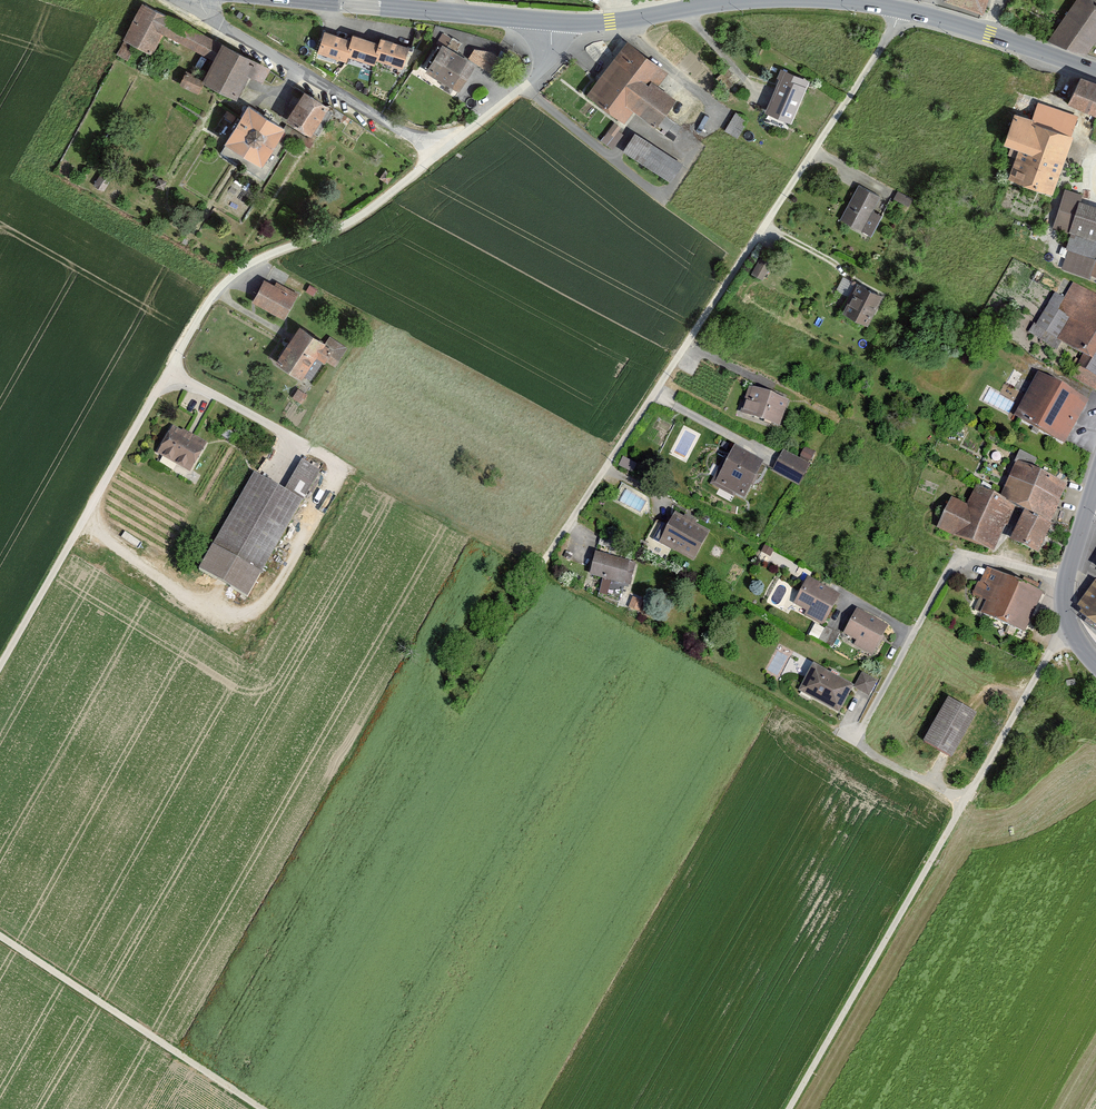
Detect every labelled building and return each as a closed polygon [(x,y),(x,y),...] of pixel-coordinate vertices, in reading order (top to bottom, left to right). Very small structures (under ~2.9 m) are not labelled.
[(983,12),(987,0),(946,0),(983,12)] [(1086,56),(1095,42),(1095,1),(1095,0),(1077,0),(1048,41),(1086,56)] [(259,80),(267,66),(142,3),(123,39),(152,54),(156,46),(162,33),(185,44),(214,59),(203,81),(237,98),(249,75),(259,80)] [(318,52),(345,60),(346,56),(351,39),(324,31),(318,52)] [(162,33),(156,46),(178,57),(185,44),(162,33)] [(440,47),(426,70),(459,90),(475,64),(456,52),(461,44),(443,33),(436,44),(440,47)] [(346,56),(373,64),(375,59),(380,43),(353,34),(351,39),(346,56)] [(375,59),(402,67),(408,46),(381,37),(380,43),(375,59)] [(627,41),(612,60),(648,87),(640,96),(664,114),(675,99),(657,85),(668,72),(627,41)] [(474,49),(468,58),(492,74),(502,59),(491,52),(474,49)] [(612,60),(587,93),(625,121),(634,109),(655,125),(664,114),(640,96),(648,87),(612,60)] [(780,78),(766,112),(790,122),(808,80),(781,69),(777,77),(780,78)] [(197,93),(203,81),(186,72),(180,84),(197,93)] [(1079,79),(1069,103),(1095,115),(1095,86),(1079,79)] [(305,90),(286,119),(310,135),(313,130),(317,133),(331,112),(326,110),(329,106),(305,90)] [(1039,102),(1032,120),(1071,134),(1077,115),(1039,102)] [(249,108),(221,152),(264,178),(292,134),(249,108)] [(738,137),(748,120),(735,112),(725,130),(738,137)] [(1009,178),(1050,192),(1071,134),(1032,120),(1014,114),(1004,142),(1019,148),(1009,178)] [(614,120),(602,140),(614,147),(625,128),(614,120)] [(680,163),(634,133),(623,151),(668,181),(680,163)] [(858,185),(841,219),(871,235),(881,216),(871,210),(879,196),(858,185)] [(1083,195),(1065,190),(1052,228),(1070,233),(1081,202),(1083,195)] [(912,199),(897,192),(894,199),(908,206),(912,199)] [(1081,202),(1070,233),(1066,247),(1069,248),(1063,268),(1089,276),(1090,273),(1095,275),(1095,206),(1081,202)] [(752,274),(762,279),(771,263),(760,258),(752,274)] [(264,280),(252,302),(283,318),(297,293),(276,282),(274,285),(264,280)] [(1074,282),(1063,300),(1056,312),(1067,319),(1055,338),(1060,340),(1086,356),(1074,377),(1095,391),(1095,390),(1095,296),(1074,282)] [(842,313),(867,325),(882,296),(857,283),(842,313)] [(1056,312),(1063,300),(1055,295),(1036,326),(1034,325),(1030,332),(1056,348),(1060,340),(1055,338),(1067,319),(1056,312)] [(310,379),(323,359),(334,366),(346,348),(329,337),(326,342),(300,325),(276,361),(301,377),(303,374),(310,379)] [(1088,401),(1038,374),(1014,416),(1064,444),(1088,401)] [(787,401),(749,387),(740,413),(779,426),(787,401)] [(173,426),(158,453),(190,471),(206,443),(182,429),(181,431),(173,426)] [(805,446),(801,456),(811,460),(815,450),(805,446)] [(763,462),(735,447),(729,458),(725,456),(710,484),(733,496),(735,492),(744,497),(763,462)] [(809,464),(783,451),(772,471),(799,485),(809,464)] [(1019,451),(1016,465),(999,499),(1014,506),(1024,510),(1049,522),(1066,486),(1032,469),(1036,460),(1019,451)] [(303,461),(285,491),(302,501),(319,470),(303,461)] [(285,491),(254,474),(199,569),(247,597),(302,501),(285,491)] [(993,551),(1014,506),(999,499),(975,488),(967,506),(951,498),(937,527),(993,551)] [(1024,510),(1010,540),(1038,553),(1052,523),(1049,522),(1024,510)] [(709,531),(675,513),(668,527),(662,523),(653,540),(693,561),(709,531)] [(616,541),(600,538),(599,545),(614,548),(616,541)] [(635,562),(595,552),(590,575),(629,584),(635,562)] [(1042,593),(987,568),(981,582),(978,581),(972,594),(980,597),(974,610),(1024,632),(1042,593)] [(839,595),(807,579),(794,603),(808,610),(805,615),(823,625),(839,595)] [(1078,605),(1083,608),(1079,613),(1095,625),(1095,581),(1078,605)] [(630,607),(647,612),(650,602),(633,597),(630,607)] [(887,625),(857,609),(844,633),(856,640),(854,644),(872,654),(887,625)] [(809,635),(831,647),(838,633),(826,627),(825,629),(814,624),(809,635)] [(853,685),(813,663),(799,690),(839,712),(853,685)] [(869,695),(876,681),(862,673),(854,687),(869,695)] [(976,714),(948,698),(924,741),(952,757),(976,714)]
